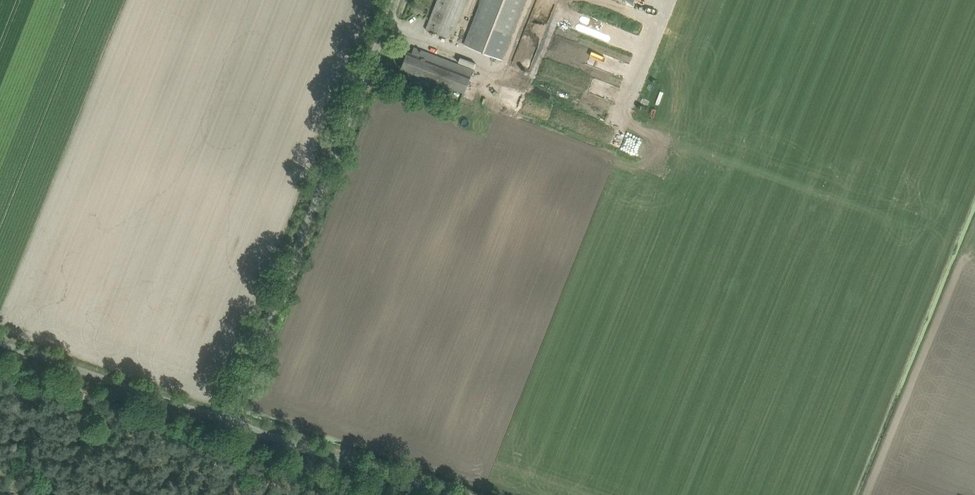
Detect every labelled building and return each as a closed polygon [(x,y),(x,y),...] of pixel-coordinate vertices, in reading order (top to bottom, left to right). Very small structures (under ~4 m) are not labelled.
[(435,33),(444,37),(459,0),(437,0),(425,29),(435,33)] [(502,59),(525,0),(481,0),(464,44),(502,59)] [(401,68),(411,71),(464,92),(473,70),(423,51),(414,47),(412,53),(408,51),(401,68)]
